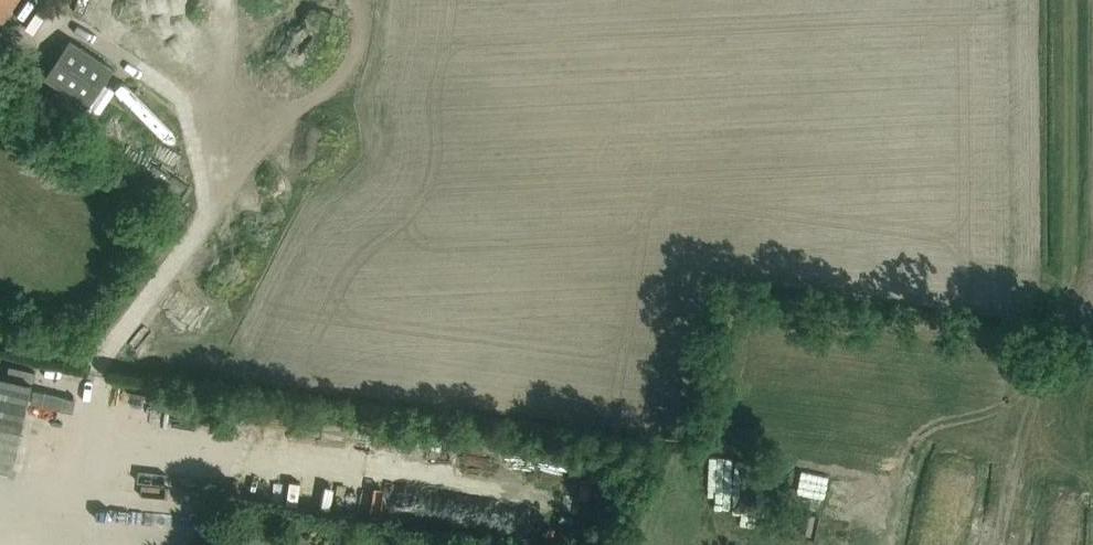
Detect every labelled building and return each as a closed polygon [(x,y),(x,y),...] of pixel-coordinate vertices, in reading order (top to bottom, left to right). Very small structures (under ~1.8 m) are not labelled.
[(1,22),(16,0),(0,0),(0,21),(1,22)] [(88,105),(113,69),(71,40),(46,77),(88,105)] [(811,345),(805,353),(821,366),(828,357),(811,345)] [(33,383),(0,375),(0,466),(13,469),(33,383)] [(884,441),(899,445),(903,430),(888,426),(884,441)]
